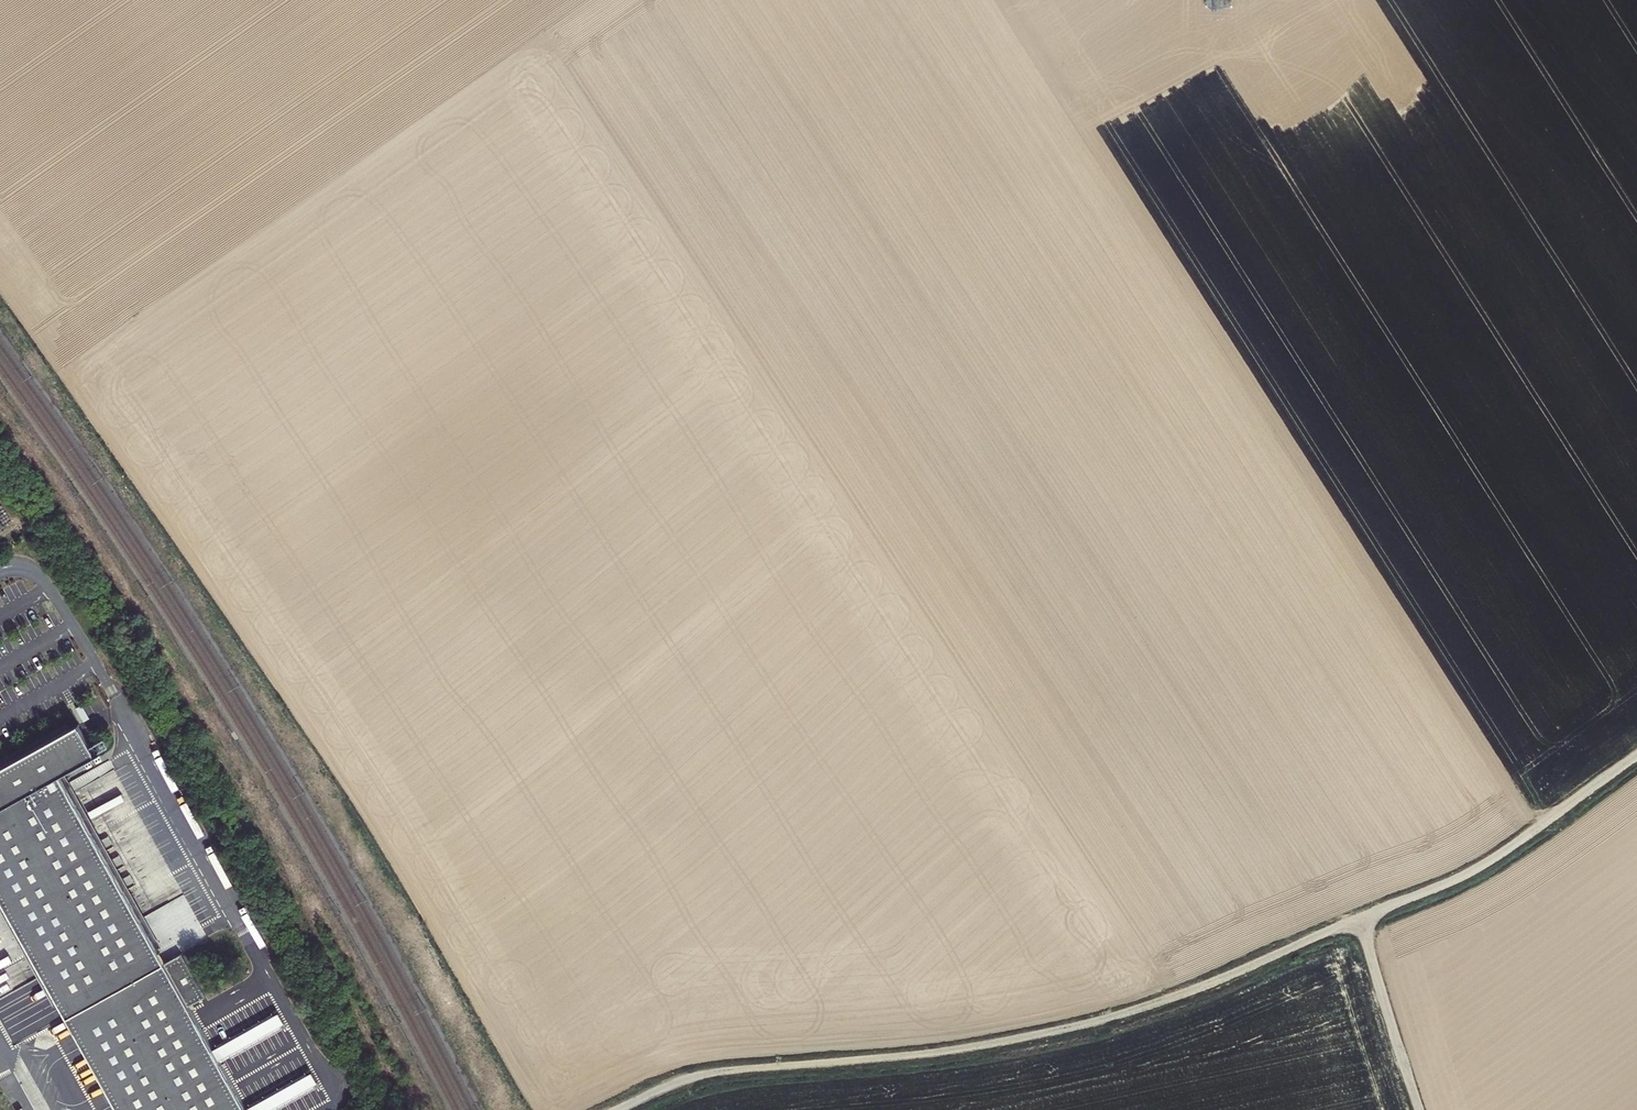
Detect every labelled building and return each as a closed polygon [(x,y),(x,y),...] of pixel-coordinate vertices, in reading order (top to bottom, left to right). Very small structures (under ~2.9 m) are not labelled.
[(76,727),(64,733),(81,764),(93,758),(76,727)] [(185,1008),(202,999),(178,955),(161,965),(57,778),(81,764),(64,733),(0,769),(0,904),(117,1109),(243,1109),(185,1008)]
